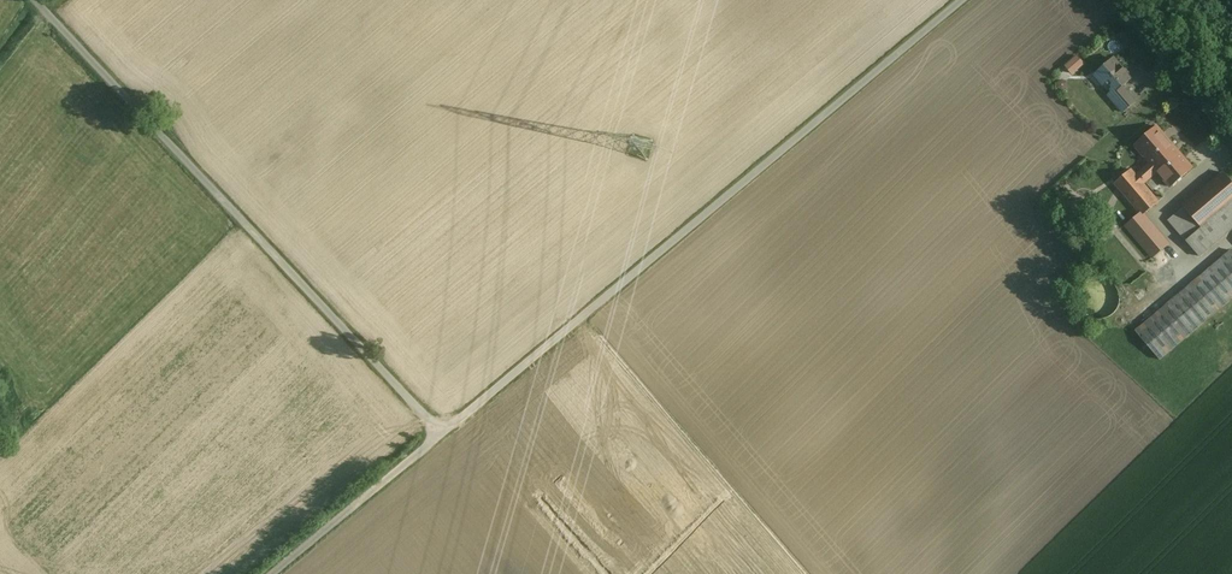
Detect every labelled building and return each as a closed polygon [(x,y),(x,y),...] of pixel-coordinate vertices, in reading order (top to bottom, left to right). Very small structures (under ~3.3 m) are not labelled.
[(1074,73),(1087,63),(1079,52),(1065,63),(1074,73)] [(1111,93),(1112,94),(1120,87),(1131,78),(1114,59),(1097,73),(1105,81),(1103,84),(1111,93)] [(1133,103),(1120,87),(1112,94),(1111,93),(1107,96),(1121,113),(1133,103)] [(1134,144),(1149,163),(1157,172),(1170,187),(1192,169),(1155,126),(1134,144)] [(1143,184),(1157,172),(1149,163),(1134,176),(1129,169),(1114,182),(1140,212),(1118,231),(1147,264),(1168,246),(1143,216),(1157,202),(1143,184)] [(1223,173),(1167,221),(1198,257),(1231,228),(1231,184),(1223,173)] [(1146,275),(1112,236),(1096,249),(1130,288),(1146,275)] [(1230,252),(1134,334),(1158,361),(1231,298),(1231,254),(1230,252)]
